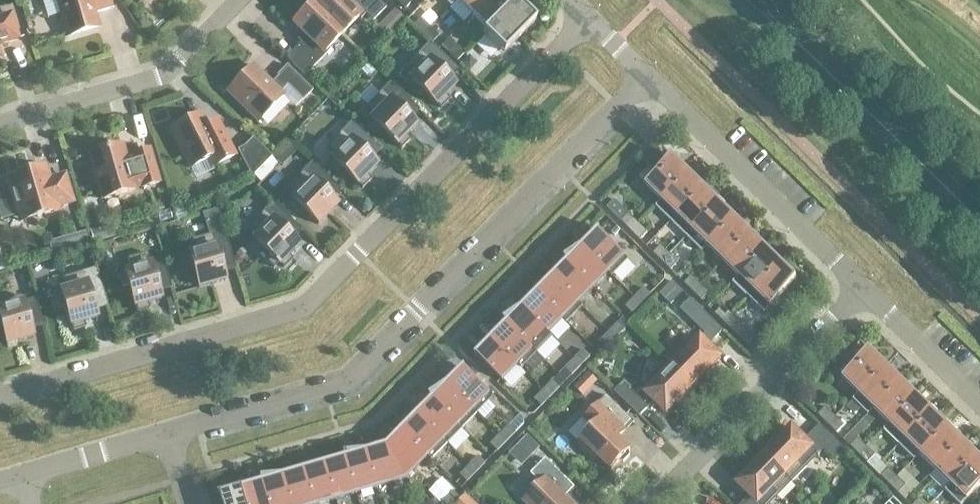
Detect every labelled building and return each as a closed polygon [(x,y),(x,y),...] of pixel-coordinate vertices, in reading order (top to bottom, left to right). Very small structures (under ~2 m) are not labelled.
[(68,37),(99,28),(95,14),(112,9),(109,0),(57,0),(68,37)] [(309,4),(341,35),(358,18),(361,20),(366,15),(373,22),(386,8),(377,0),(344,0),(343,0),(313,0),(309,4)] [(404,10),(412,2),(410,0),(396,0),(395,1),(404,10)] [(457,0),(472,15),(487,0),(457,0),(450,7),(451,7),(457,0)] [(511,0),(487,0),(472,15),(487,30),(482,35),(483,35),(514,3),(511,0)] [(536,24),(531,20),(514,3),(483,35),(504,56),(536,24)] [(325,52),(341,35),(309,4),(303,10),(303,15),(293,24),(307,38),(286,59),(304,77),(327,54),(325,52)] [(18,39),(11,15),(0,18),(0,44),(18,39)] [(421,19),(413,27),(422,36),(430,28),(421,19)] [(439,37),(430,28),(422,36),(431,44),(439,37)] [(411,81),(407,85),(415,94),(419,89),(435,105),(436,104),(441,109),(449,100),(445,96),(454,86),(446,77),(455,68),(429,43),(406,67),(415,75),(410,80),(411,81)] [(457,62),(465,54),(456,45),(448,53),(457,62)] [(466,60),(462,65),(467,70),(472,65),(466,60)] [(367,64),(361,71),(370,80),(376,73),(367,64)] [(271,84),(252,66),(227,92),(258,122),(283,97),(280,94),(287,86),(302,101),(312,91),(287,66),(277,76),(278,77),(271,84)] [(396,145),(397,144),(401,148),(410,140),(406,136),(415,126),(406,117),(416,108),(390,83),(367,107),(376,115),(371,120),(372,121),(368,125),(376,134),(380,129),(396,145)] [(206,129),(200,116),(171,130),(190,168),(208,159),(213,168),(236,156),(219,122),(206,129)] [(358,184),(362,188),(371,180),(366,176),(376,166),(367,157),(376,148),(351,123),(328,147),(336,155),(332,160),(332,161),(328,165),(337,174),(341,169),(357,185),(358,184)] [(251,176),(269,160),(253,142),(245,149),(239,152),(251,176)] [(125,160),(121,147),(90,156),(103,200),(134,191),(134,189),(142,187),(142,188),(159,184),(149,151),(133,156),(133,158),(125,160)] [(645,185),(661,201),(688,174),(664,149),(647,167),(655,175),(645,185)] [(318,225),(337,206),(328,197),(337,187),(312,163),(288,187),(297,195),(292,200),(293,201),(289,205),(298,213),(302,209),(318,225)] [(46,169),(8,180),(9,185),(0,188),(0,207),(3,217),(17,213),(20,222),(58,211),(57,207),(73,203),(65,176),(49,180),(46,169)] [(688,174),(661,201),(656,207),(671,222),(704,189),(688,174)] [(704,189),(671,222),(687,237),(719,204),(704,189)] [(630,216),(614,200),(606,208),(622,224),(630,216)] [(292,260),(288,255),(298,246),(289,237),(298,227),(273,202),(249,226),(258,235),(253,240),(254,241),(250,245),(259,254),(263,249),(269,256),(265,260),(274,268),(278,264),(279,265),(280,264),(284,268),(292,260)] [(702,252),(708,246),(734,219),(719,204),(687,237),(702,252)] [(631,232),(639,224),(630,216),(622,224),(631,232)] [(708,246),(723,261),(750,234),(734,219),(708,246)] [(639,241),(647,233),(639,224),(631,232),(639,241)] [(103,229),(106,240),(116,237),(113,226),(103,229)] [(187,268),(193,267),(199,288),(225,281),(222,269),(234,265),(224,231),(192,241),(195,252),(189,254),(189,255),(183,257),(187,268)] [(612,277),(628,261),(599,231),(583,248),(612,277)] [(765,249),(750,234),(723,261),(738,277),(765,249)] [(84,235),(70,239),(73,250),(87,246),(84,235)] [(661,246),(653,254),(662,262),(669,254),(661,246)] [(565,260),(568,263),(594,289),(608,274),(612,277),(583,248),(565,260)] [(733,282),(748,297),(781,264),(765,249),(738,277),(733,282)] [(136,307),(138,313),(149,309),(148,303),(161,300),(157,288),(171,284),(164,261),(151,265),(148,253),(128,259),(131,270),(124,272),(125,274),(119,276),(123,287),(128,286),(135,307),(136,307)] [(662,262),(670,271),(678,263),(669,254),(662,262)] [(594,289),(568,263),(552,278),(582,308),(583,307),(579,304),(594,289)] [(797,280),(781,264),(748,297),(764,313),(797,280)] [(93,306),(106,303),(96,268),(64,278),(67,290),(61,292),(61,293),(55,295),(59,306),(64,304),(71,326),(72,326),(74,331),(85,328),(83,322),(97,318),(93,306)] [(692,292),(700,285),(691,276),(684,284),(692,292)] [(537,294),(567,323),(582,308),(552,278),(537,294)] [(673,282),(659,296),(670,305),(683,292),(673,282)] [(700,285),(692,292),(701,301),(709,293),(700,285)] [(635,299),(641,305),(651,296),(644,290),(635,299)] [(552,338),(549,334),(563,320),(566,324),(567,323),(537,294),(522,309),(552,338)] [(33,337),(29,325),(42,322),(35,299),(23,303),(20,296),(1,302),(3,309),(0,310),(0,323),(7,345),(33,337)] [(626,308),(632,314),(641,305),(635,299),(626,308)] [(722,306),(715,314),(723,323),(731,315),(722,306)] [(507,325),(537,354),(552,338),(522,309),(504,322),(507,325)] [(696,323),(707,333),(716,324),(705,314),(696,323)] [(723,323),(732,331),(740,323),(731,315),(723,323)] [(619,324),(609,334),(616,340),(631,324),(625,318),(619,324)] [(537,354),(507,325),(492,340),(522,369),(537,354)] [(616,340),(609,334),(600,343),(606,349),(616,340)] [(666,359),(694,386),(721,359),(701,339),(687,353),(681,347),(668,360),(666,359)] [(522,369),(492,340),(476,356),(502,382),(518,367),(521,370),(522,369)] [(550,340),(541,350),(560,368),(569,358),(550,340)] [(844,360),(852,368),(842,378),(858,394),(885,367),(861,343),(844,360)] [(574,361),(581,367),(590,357),(584,351),(574,361)] [(667,414),(694,386),(666,359),(665,360),(667,361),(636,393),(624,382),(614,392),(622,399),(632,410),(639,417),(654,401),(667,414)] [(565,370),(571,376),(581,367),(574,361),(565,370)] [(868,415),(874,409),(901,382),(885,367),(858,394),(853,400),(868,415)] [(474,411),(478,414),(494,398),(464,369),(448,385),(474,411)] [(581,381),(575,388),(583,396),(589,390),(581,381)] [(544,391),(550,398),(560,388),(553,382),(544,391)] [(874,409),(889,424),(916,397),(901,382),(874,409)] [(459,426),(463,430),(478,414),(474,411),(448,385),(430,397),(433,400),(459,426)] [(535,401),(541,407),(550,398),(544,391),(535,401)] [(598,457),(612,470),(619,462),(624,464),(630,457),(629,453),(630,451),(614,435),(629,419),(607,397),(584,419),(593,428),(577,445),(594,461),(598,457)] [(899,445),(932,412),(916,397),(889,424),(883,430),(899,445)] [(433,400),(418,416),(444,442),(448,445),(463,430),(459,426),(433,400)] [(827,409),(819,417),(828,425),(835,417),(827,409)] [(947,427),(932,412),(899,445),(914,460),(920,455),(947,427)] [(429,457),(432,460),(448,445),(444,442),(418,416),(403,431),(429,457)] [(828,425),(836,434),(844,426),(835,417),(828,425)] [(837,460),(846,451),(819,426),(804,441),(811,448),(812,448),(818,454),(824,448),(837,460)] [(507,443),(516,433),(510,427),(500,437),(507,443)] [(947,427),(920,455),(935,470),(962,442),(947,427)] [(811,448),(804,441),(792,429),(765,456),(789,480),(793,483),(790,480),(815,454),(817,456),(818,454),(812,448),(811,448)] [(429,457),(403,431),(388,447),(407,479),(428,458),(432,461),(432,460),(429,457)] [(527,436),(519,444),(532,456),(540,448),(527,436)] [(500,437),(491,446),(497,452),(507,443),(500,437)] [(858,439),(850,447),(859,455),(866,447),(858,439)] [(935,470),(951,485),(978,458),(962,442),(935,470)] [(407,479),(388,447),(387,447),(367,453),(377,488),(407,479)] [(867,464),(875,456),(866,447),(859,455),(867,464)] [(345,454),(346,459),(356,494),(377,488),(367,453),(345,454)] [(765,456),(738,484),(751,496),(758,503),(759,503),(766,503),(789,480),(792,484),(793,483),(789,480),(765,456)] [(477,473),(486,464),(479,458),(470,467),(477,473)] [(959,503),(964,503),(979,487),(979,460),(978,458),(951,485),(945,491),(959,503)] [(356,494),(346,459),(325,465),(336,501),(356,494)] [(537,480),(531,486),(531,490),(534,493),(525,501),(528,503),(571,503),(563,495),(563,491),(570,484),(546,460),(531,474),(537,480)] [(325,465),(304,471),(314,503),(324,503),(336,501),(325,465)] [(477,473),(470,467),(461,477),(467,483),(477,473)] [(888,469),(881,477),(890,486),(897,478),(888,469)] [(292,503),(314,503),(304,471),(284,477),(292,503)] [(263,483),(269,503),(292,503),(284,477),(263,479),(263,483)] [(890,486),(898,494),(906,486),(897,478),(890,486)] [(429,492),(440,503),(453,491),(442,479),(429,492)] [(242,490),(247,503),(269,503),(263,483),(242,490)] [(242,490),(221,496),(223,503),(247,503),(242,490)] [(443,503),(442,503),(455,503),(460,499),(453,493),(443,503)] [(457,503),(474,503),(465,496),(457,503)] [(758,503),(751,496),(742,503),(759,503),(758,503)]
